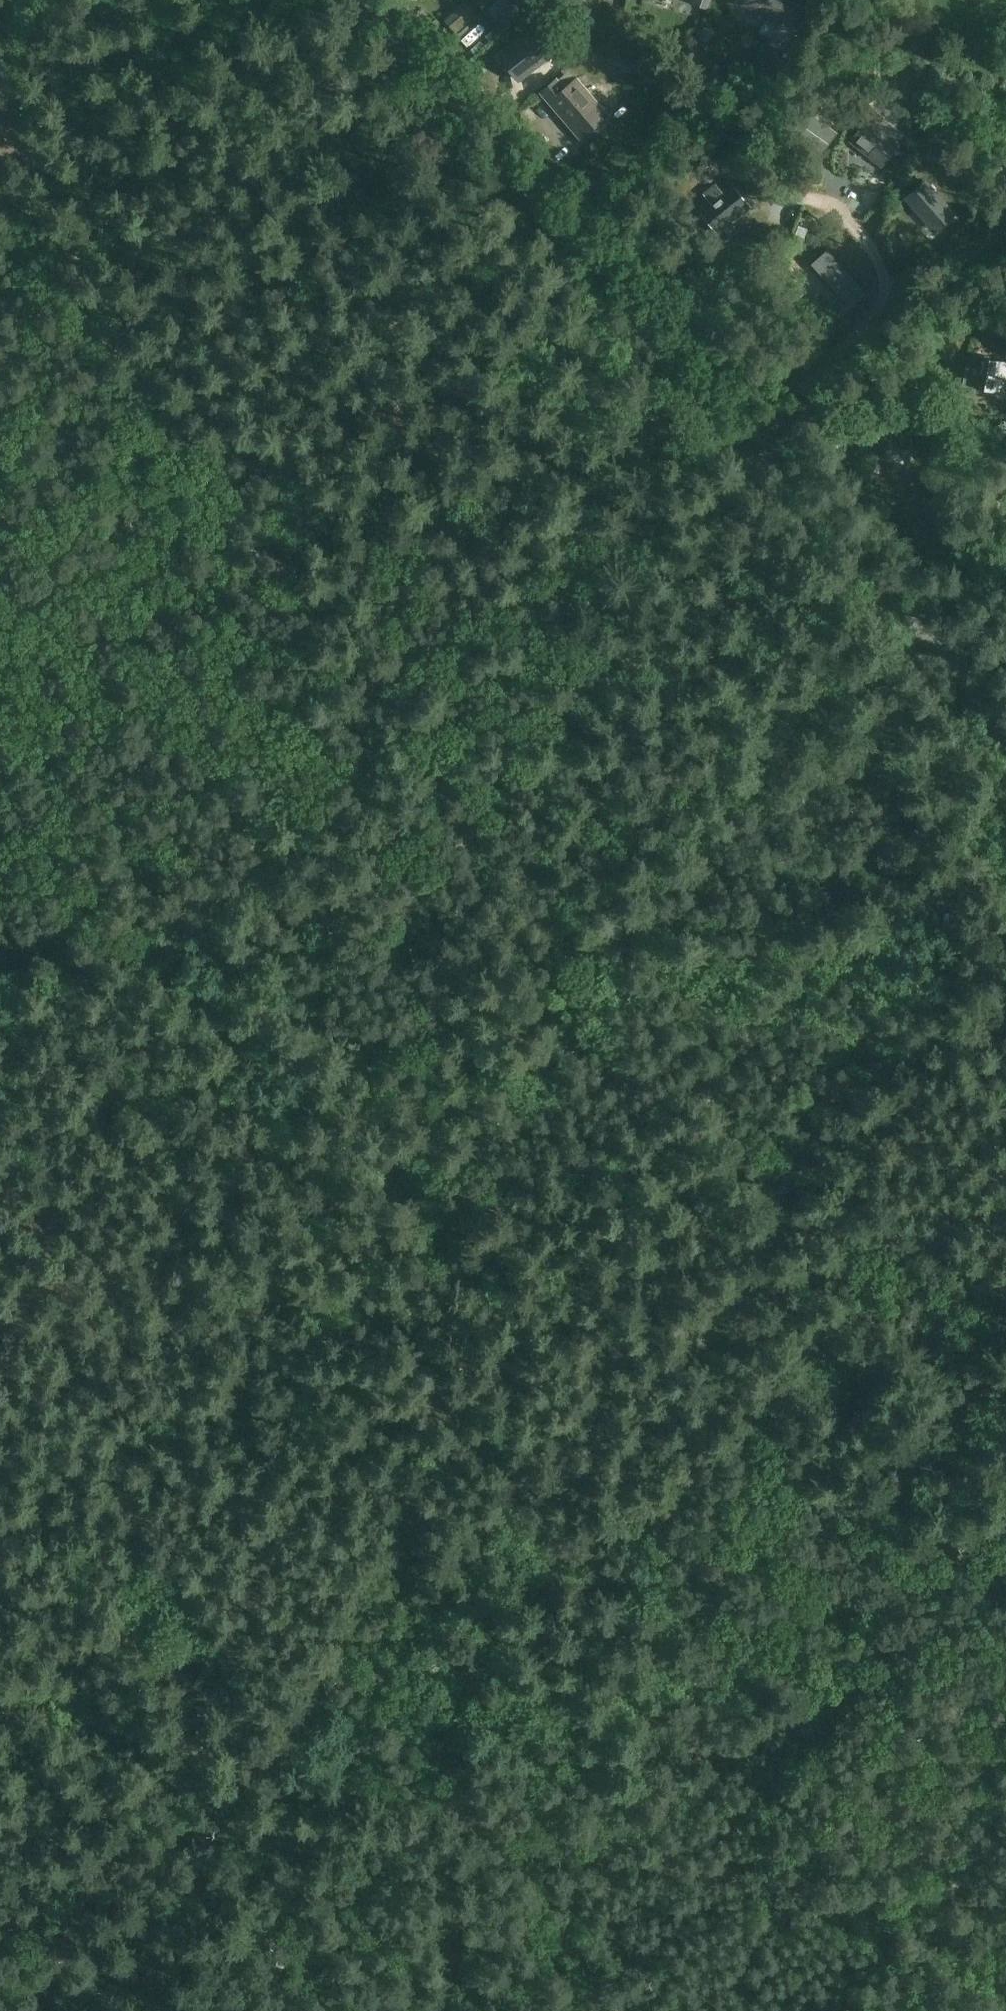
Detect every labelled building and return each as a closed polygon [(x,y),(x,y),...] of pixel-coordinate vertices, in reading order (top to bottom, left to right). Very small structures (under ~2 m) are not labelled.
[(560,6),(580,12),(583,0),(565,0),(560,6)] [(692,3),(709,9),(712,0),(694,0),(692,3)] [(785,11),(789,0),(738,0),(736,4),(780,22),(773,38),(788,44),(800,17),(785,11)] [(463,1),(443,19),(456,32),(476,14),(463,1)] [(512,3),(494,18),(505,31),(523,16),(512,3)] [(501,56),(519,79),(552,54),(534,30),(501,56)] [(482,35),(466,47),(478,64),(494,52),(482,35)] [(617,49),(610,60),(609,62),(632,76),(640,63),(617,49)] [(608,117),(576,80),(564,90),(556,80),(540,93),(581,140),(608,117)] [(792,120),(780,136),(806,156),(819,140),(792,120)] [(906,150),(879,131),(864,152),(890,171),(906,150)] [(925,181),(906,198),(932,228),(935,231),(954,214),(951,210),(925,181)] [(718,232),(749,207),(732,185),(723,192),(716,184),(705,193),(711,202),(701,210),(718,232)] [(864,290),(828,249),(811,264),(848,305),(864,290)] [(1005,393),(1005,362),(977,358),(975,369),(965,368),(964,378),(973,380),(972,389),(1005,393)] [(881,455),(914,443),(903,414),(866,427),(870,438),(874,437),(881,455)]
